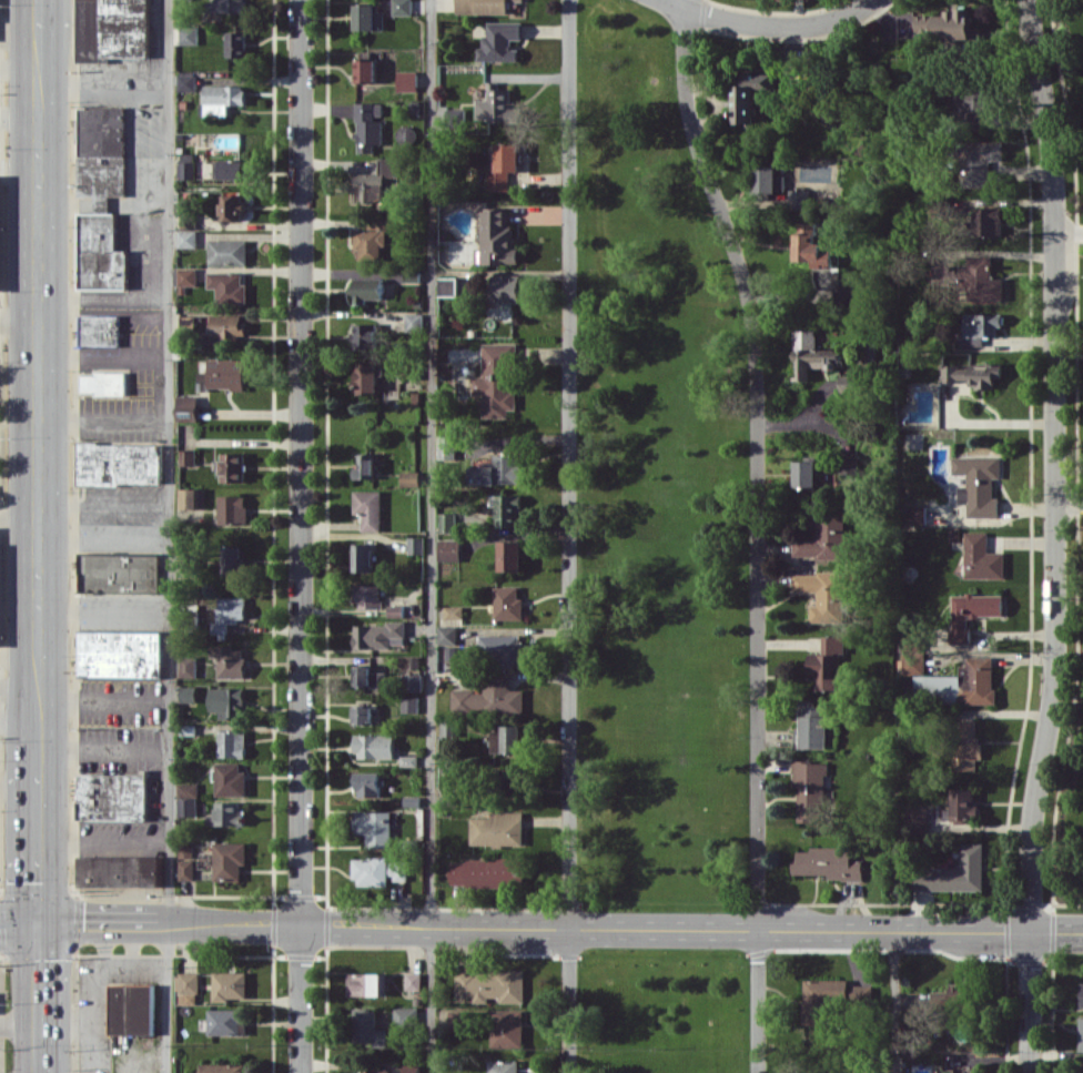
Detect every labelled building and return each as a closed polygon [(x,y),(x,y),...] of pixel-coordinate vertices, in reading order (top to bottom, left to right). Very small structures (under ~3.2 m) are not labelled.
[(77,62),(111,63),(111,58),(149,58),(149,0),(77,0),(77,62)] [(212,12),(245,12),(245,0),(212,0),(212,12)] [(412,15),(412,0),(393,0),(393,15),(412,15)] [(508,1),(524,0),(456,0),(456,14),(508,13),(508,1)] [(382,4),(356,4),(356,30),(382,30),(382,4)] [(916,15),(916,36),(971,36),(971,9),(945,8),(945,15),(916,15)] [(522,22),(488,21),(488,36),(483,36),(483,47),(478,47),(478,60),(519,61),(519,49),(511,49),(511,39),(522,39),(522,22)] [(198,44),(197,26),(180,26),(180,44),(198,44)] [(246,56),(245,31),(227,31),(228,57),(246,56)] [(355,82),(376,82),(376,59),(355,59),(355,82)] [(398,91),(418,91),(418,70),(398,71),(398,91)] [(178,90),(197,90),(197,72),(178,71),(178,90)] [(734,123),(756,123),(755,88),(774,88),(773,73),(743,73),(743,84),(733,85),(734,123)] [(479,120),(523,121),(523,108),(512,108),(512,88),(499,88),(499,81),(489,81),(489,99),(479,99),(479,120)] [(244,104),(245,86),(205,85),(204,115),(227,116),(228,104),(244,104)] [(990,111),(990,86),(960,85),(959,124),(983,125),(983,111),(990,111)] [(356,152),(373,152),(373,143),(381,143),(382,102),(357,102),(356,152)] [(125,195),(125,107),(79,107),(79,197),(94,197),(94,212),(109,212),(109,195),(125,195)] [(990,160),(1003,160),(1004,142),(966,141),(965,186),(990,186),(990,160)] [(521,144),(497,143),(496,170),(488,170),(488,190),(509,191),(510,171),(520,172),(521,144)] [(196,178),(195,153),(179,153),(179,178),(196,178)] [(355,173),(354,202),(384,203),(385,176),(396,176),(397,158),(379,157),(378,173),(355,173)] [(214,160),(214,179),(246,178),(245,159),(214,160)] [(777,166),(753,165),(752,192),(785,192),(785,175),(777,175),(777,166)] [(810,189),(789,189),(790,209),(810,208),(810,189)] [(242,194),(221,195),(222,221),(242,220),(242,194)] [(483,248),(476,248),(475,263),(518,264),(518,237),(512,237),(513,225),(507,225),(507,207),(484,206),(483,248)] [(1002,235),(1002,207),(973,207),(973,236),(1002,235)] [(180,212),(180,229),(196,228),(196,211),(180,212)] [(128,289),(127,250),(116,250),(116,213),(79,213),(80,289),(128,289)] [(381,260),(381,245),(386,245),(386,229),(396,229),(396,218),(370,218),(370,230),(354,230),(355,250),(359,250),(359,260),(381,260)] [(832,267),(833,243),(816,242),(816,222),(801,222),(800,233),(795,233),(794,260),(812,261),(812,267),(832,267)] [(197,230),(178,229),(178,247),(197,247),(197,230)] [(208,264),(247,265),(247,240),(209,239),(208,264)] [(992,255),(970,255),(971,301),(1004,300),(1004,278),(993,278),(992,255)] [(178,268),(179,286),(197,285),(197,267),(178,268)] [(242,272),(208,272),(208,287),(217,287),(217,303),(247,303),(247,283),(242,283),(242,272)] [(522,303),(521,274),(491,275),(492,306),(513,306),(513,303),(522,303)] [(457,277),(439,278),(439,296),(457,295),(457,277)] [(383,278),(352,278),(352,294),(355,294),(355,303),(365,303),(365,299),(383,299),(383,278)] [(855,303),(854,286),(837,286),(837,304),(855,303)] [(423,331),(423,313),(406,313),(406,332),(423,331)] [(1003,313),(966,314),(966,332),(957,332),(957,344),(984,344),(984,336),(997,336),(997,326),(1003,326),(1003,313)] [(211,314),(211,333),(204,333),(204,339),(244,339),(244,314),(211,314)] [(119,346),(120,315),(79,315),(78,345),(119,346)] [(377,349),(378,323),(353,323),(352,348),(377,349)] [(816,330),(794,330),(794,380),(810,380),(810,367),(845,367),(845,349),(816,348),(816,330)] [(516,343),(483,343),(483,376),(473,376),(473,395),(483,395),(483,417),(508,417),(508,409),(516,409),(516,390),(515,390),(516,343)] [(245,388),(245,359),(208,359),(209,388),(245,388)] [(378,393),(378,363),(360,363),(360,371),(354,371),(354,394),(378,393)] [(942,366),(942,381),(970,380),(970,388),(995,387),(995,377),(1002,377),(1002,364),(970,364),(970,365),(942,366)] [(82,375),(95,375),(95,371),(125,372),(125,395),(95,395),(95,392),(82,391),(82,375)] [(840,375),(840,391),(853,392),(854,375),(840,375)] [(199,396),(178,395),(177,420),(198,421),(199,396)] [(438,458),(455,459),(456,435),(439,434),(438,458)] [(78,485),(78,442),(98,442),(98,445),(160,445),(161,484),(78,485)] [(195,465),(196,449),(179,449),(179,465),(195,465)] [(244,452),(218,452),(218,470),(221,470),(221,482),(245,481),(244,452)] [(374,478),(374,453),(359,453),(359,466),(355,466),(355,478),(374,478)] [(471,465),(471,484),(523,483),(522,454),(494,455),(495,464),(471,465)] [(841,474),(858,473),(857,456),(840,456),(841,474)] [(1001,456),(952,456),(953,474),(967,474),(967,485),(958,486),(959,503),(967,503),(967,517),(999,517),(999,497),(993,497),(993,479),(1001,478),(1001,456)] [(817,460),(795,461),(795,487),(817,487),(817,460)] [(420,471),(402,471),(402,486),(420,485),(420,471)] [(206,489),(180,488),(180,508),(205,509),(206,489)] [(381,490),(354,490),(355,514),(362,514),(362,530),(382,530),(381,490)] [(498,494),(497,527),(520,528),(521,494),(498,494)] [(247,524),(247,495),(218,495),(219,524),(247,524)] [(925,506),(908,506),(909,524),(926,524),(925,506)] [(794,557),(845,557),(845,508),(810,508),(810,525),(818,525),(818,538),(794,538),(794,557)] [(456,513),(440,513),(439,529),(456,529),(456,513)] [(1004,578),(1004,552),(987,552),(988,532),(966,531),(965,577),(1004,578)] [(424,536),(409,536),(409,554),(424,553),(424,536)] [(460,560),(461,539),(439,539),(439,560),(460,560)] [(500,571),(523,571),(523,540),(500,541),(500,571)] [(353,571),(375,571),(375,543),(353,543),(353,571)] [(244,573),(245,546),(223,545),(222,572),(244,573)] [(79,593),(79,551),(159,553),(159,593),(79,593)] [(818,591),(818,604),(810,604),(810,622),(843,622),(843,573),(794,572),(794,591),(818,591)] [(380,584),(356,584),(356,608),(381,607),(380,584)] [(495,619),(523,619),(523,597),(519,597),(519,586),(495,586),(495,619)] [(1003,594),(952,594),(953,644),(970,643),(969,616),(1003,616),(1003,594)] [(246,597),(220,596),(220,607),(209,607),(209,633),(229,633),(229,623),(245,623),(246,597)] [(404,605),(389,604),(388,617),(404,617),(404,605)] [(463,606),(445,606),(445,619),(463,618),(463,606)] [(354,625),(354,648),(406,646),(405,620),(388,621),(388,624),(354,625)] [(458,625),(438,625),(438,644),(458,644),(458,625)] [(925,652),(919,652),(920,630),(904,629),(903,674),(925,675),(925,652)] [(78,676),(79,630),(162,631),(161,676),(78,676)] [(522,635),(481,634),(480,659),(494,659),(494,667),(522,667),(522,635)] [(845,636),(823,635),(822,653),(809,652),(808,676),(817,676),(817,689),(839,690),(840,652),(845,652),(845,636)] [(245,677),(244,646),(212,647),(213,678),(245,677)] [(994,656),(967,656),(967,665),(961,665),(961,675),(916,675),(916,701),(994,702),(994,656)] [(372,672),(372,664),(353,665),(354,686),(386,685),(386,672),(372,672)] [(453,690),(452,712),(523,713),(524,690),(511,689),(511,674),(485,674),(485,690),(453,690)] [(197,686),(181,686),(181,701),(197,701),(197,686)] [(243,688),(211,687),(210,711),(220,711),(219,717),(242,717),(243,688)] [(419,712),(419,696),(402,696),(402,711),(419,712)] [(795,748),(828,748),(828,706),(816,705),(816,700),(801,700),(801,727),(795,727),(795,748)] [(355,723),(373,723),(373,704),(355,704),(355,723)] [(458,736),(459,720),(441,719),(441,735),(458,736)] [(954,769),(976,770),(977,758),(979,758),(980,720),(955,719),(954,769)] [(504,752),(522,752),(522,725),(504,724),(504,752)] [(503,752),(502,726),(494,726),(494,752),(503,752)] [(246,757),(246,730),(219,730),(219,757),(246,757)] [(356,734),(356,758),(394,758),(394,735),(356,734)] [(418,766),(418,755),(402,755),(401,766),(418,766)] [(797,821),(826,820),(824,761),(795,762),(797,821)] [(247,795),(246,771),(240,771),(240,762),(216,763),(217,796),(247,795)] [(381,772),(357,771),(356,796),(380,797),(381,772)] [(148,775),(79,773),(78,819),(147,821),(148,775)] [(521,794),(522,775),(506,774),(505,793),(521,794)] [(199,782),(178,783),(178,797),(199,797),(199,782)] [(951,808),(943,808),(943,819),(980,820),(980,805),(974,804),(974,788),(951,787),(951,808)] [(440,806),(455,806),(455,795),(441,795),(440,806)] [(420,796),(404,796),(404,806),(420,806),(420,796)] [(178,816),(198,816),(198,798),(179,798),(178,816)] [(217,802),(217,814),(208,814),(209,825),(244,825),(244,802),(217,802)] [(391,810),(354,811),(354,834),(367,833),(367,848),(392,848),(391,810)] [(471,845),(523,845),(523,812),(491,812),(491,817),(471,817),(471,845)] [(214,880),(242,881),(242,864),(247,865),(247,842),(215,842),(214,880)] [(983,890),(984,844),(961,843),(961,868),(915,867),(915,889),(983,890)] [(863,859),(851,859),(851,845),(810,845),(810,851),(794,851),(794,874),(828,874),(828,879),(863,880),(863,859)] [(194,880),(194,847),(179,846),(179,879),(194,880)] [(78,887),(78,856),(162,857),(162,887),(78,887)] [(391,885),(391,880),(408,880),(408,861),(388,861),(388,857),(354,857),(354,886),(391,885)] [(520,887),(521,859),(451,857),(450,885),(520,887)] [(525,970),(456,969),(456,997),(473,997),(473,1002),(524,1003),(525,970)] [(214,999),(247,999),(247,972),(214,971),(214,999)] [(198,1004),(199,972),(178,972),(177,1003),(198,1004)] [(383,995),(383,972),(347,973),(348,996),(383,995)] [(421,990),(422,972),(406,972),(406,990),(421,990)] [(803,1024),(827,1024),(828,1002),(848,1003),(848,980),(804,979),(803,1024)] [(950,991),(936,991),(936,1003),(969,1004),(969,984),(950,983),(950,991)] [(109,1034),(109,984),(154,984),(154,1034),(109,1034)] [(872,984),(851,985),(852,1003),(872,1002),(872,984)] [(395,1007),(395,1027),(419,1026),(419,1007),(395,1007)] [(209,1035),(241,1034),(241,1020),(245,1020),(245,1008),(208,1009),(209,1035)] [(387,1047),(387,1028),(376,1028),(376,1008),(353,1008),(354,1042),(374,1042),(374,1047),(387,1047)] [(523,1047),(524,1010),(492,1009),(491,1047),(523,1047)] [(468,1011),(449,1010),(448,1028),(467,1029),(468,1011)] [(489,1072),(519,1072),(519,1060),(489,1059),(489,1072)] [(201,1063),(201,1072),(246,1072),(246,1064),(201,1063)] [(420,1065),(404,1064),(404,1072),(420,1072),(420,1065)]
